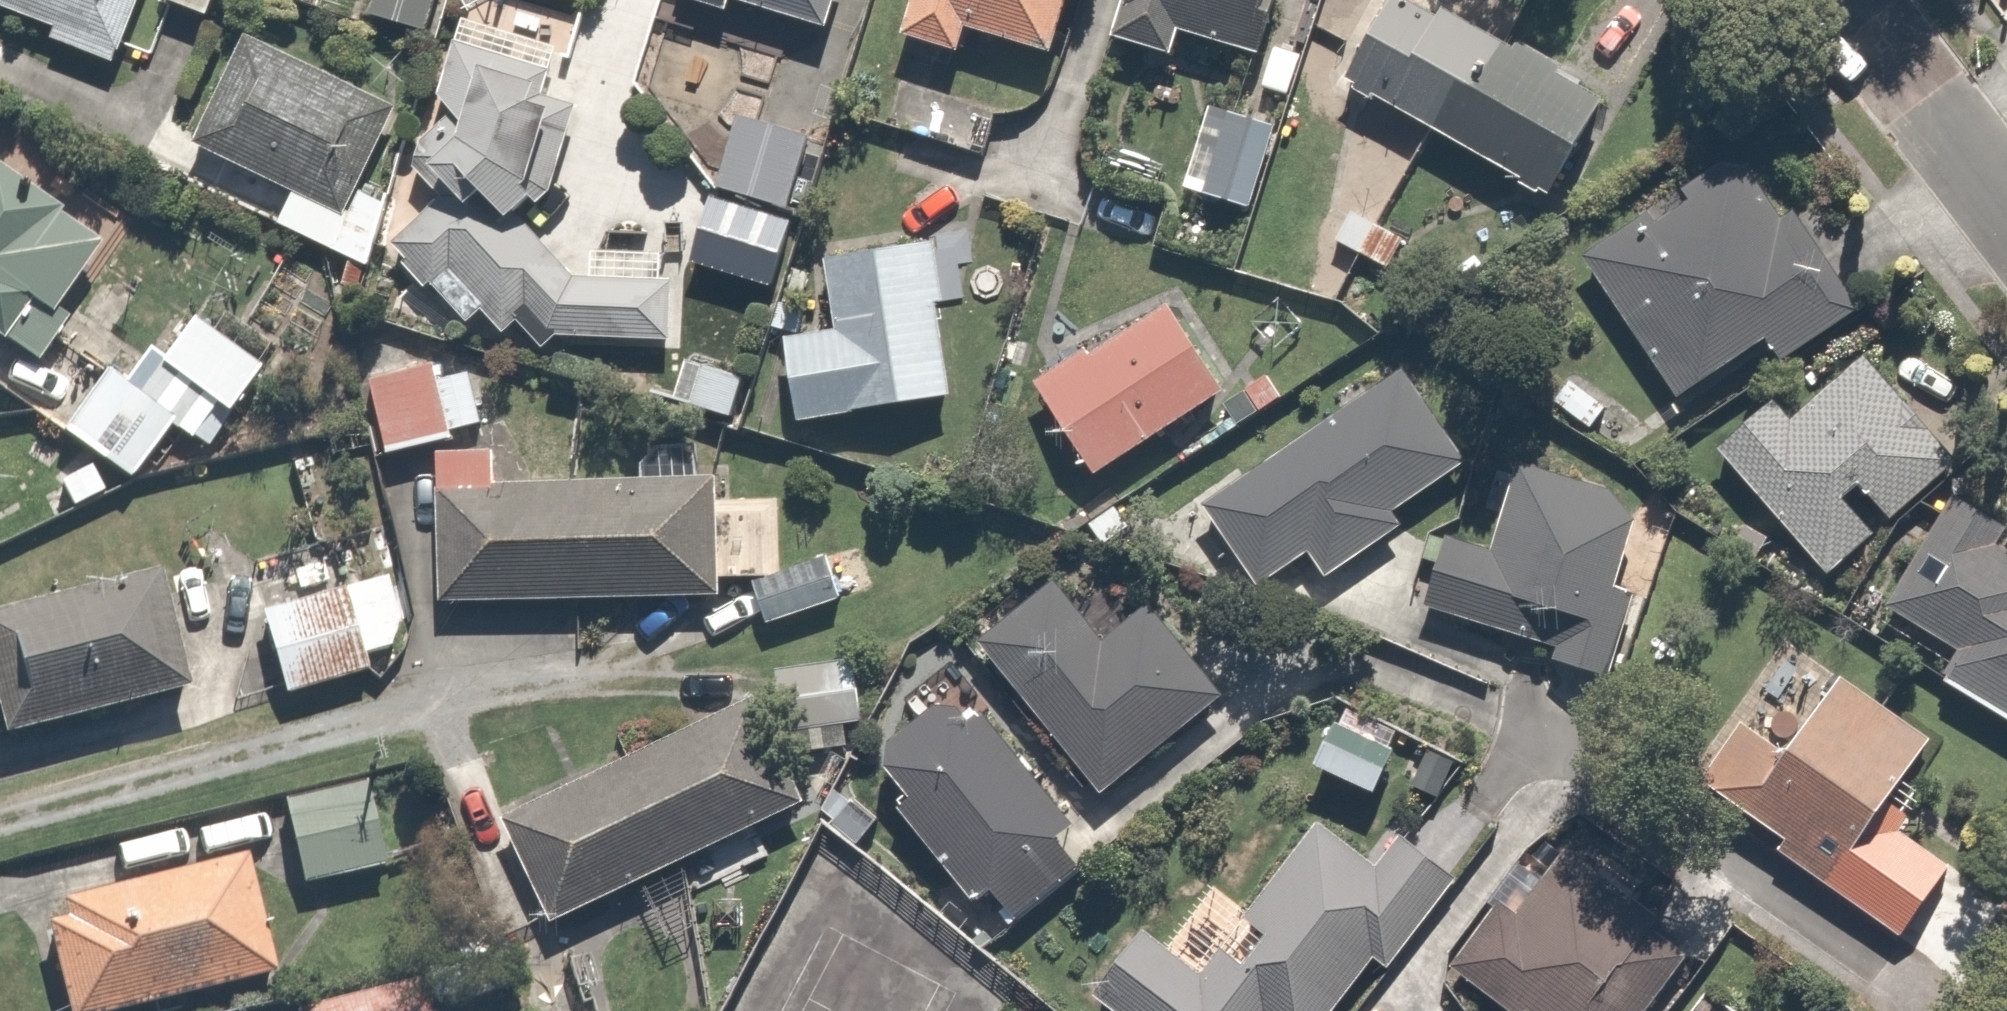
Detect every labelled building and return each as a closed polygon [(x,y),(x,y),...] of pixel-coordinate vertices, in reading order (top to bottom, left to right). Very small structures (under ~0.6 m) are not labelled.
[(47,23),(43,34),(118,60),(127,33),(139,0),(0,0),(0,7),(47,23)] [(211,17),(219,0),(174,0),(211,17)] [(368,24),(433,39),(442,0),(373,0),(368,24)] [(734,9),(736,0),(704,0),(734,9)] [(817,20),(823,0),(748,0),(817,20)] [(966,29),(1051,52),(1066,0),(910,0),(902,31),(960,48),(966,29)] [(1127,28),(1256,57),(1269,0),(1133,0),(1127,28)] [(1398,0),(1393,0),(1349,85),(1560,196),(1606,110),(1398,0)] [(388,203),(351,186),(392,96),(250,30),(198,143),(292,186),(275,223),(360,263),(388,203)] [(571,110),(479,64),(395,232),(390,236),(518,361),(536,342),(647,348),(651,281),(583,277),(518,215),(571,110)] [(1267,116),(1222,106),(1204,196),(1249,206),(1267,116)] [(817,136),(731,115),(715,184),(800,204),(817,136)] [(1750,147),(1678,194),(1686,206),(1647,231),(1639,219),(1571,263),(1661,402),(1840,286),(1750,147)] [(35,286),(77,221),(0,172),(0,341),(47,371),(82,316),(35,286)] [(1402,230),(1350,208),(1334,247),(1386,269),(1402,230)] [(930,228),(829,242),(840,321),(787,328),(800,413),(954,391),(930,228)] [(1165,300),(1035,369),(1091,476),(1221,408),(1165,300)] [(265,363),(197,310),(153,366),(221,419),(265,363)] [(478,373),(446,377),(442,345),(363,355),(375,451),(454,441),(452,425),(484,421),(478,373)] [(1865,491),(1890,518),(1957,458),(1859,349),(1788,412),(1770,392),(1708,447),(1824,577),(1876,531),(1851,503),(1865,491)] [(1406,520),(1393,500),(1480,442),(1424,359),(1207,505),(1263,588),(1302,561),(1316,581),(1406,520)] [(747,378),(709,361),(691,401),(729,418),(747,378)] [(738,476),(496,480),(495,452),(433,453),(433,481),(435,606),(740,601),(738,476)] [(1520,461),(1507,547),(1436,537),(1423,623),(1494,634),(1489,667),(1623,686),(1653,480),(1520,461)] [(1877,602),(1947,646),(1932,670),(2006,718),(2006,513),(1954,479),(1877,602)] [(161,570),(0,611),(0,743),(193,694),(161,570)] [(386,667),(399,627),(382,575),(253,617),(280,701),(386,667)] [(1096,633),(1057,577),(976,634),(1096,805),(1233,709),(1152,594),(1096,633)] [(859,642),(773,645),(776,729),(862,726),(859,642)] [(1953,745),(1829,670),(1733,828),(1858,903),(1953,745)] [(879,745),(906,781),(890,793),(975,906),(991,894),(1011,919),(1079,868),(1054,835),(1072,822),(964,680),(879,745)] [(500,830),(542,915),(804,787),(762,701),(500,830)] [(511,810),(480,759),(438,784),(469,835),(511,810)] [(1462,857),(1351,770),(1200,961),(1145,917),(1086,991),(1112,1010),(1340,1010),(1462,857)] [(269,808),(288,885),(398,859),(380,781),(269,808)] [(1694,951),(1539,842),(1448,970),(1505,1010),(1651,1010),(1694,951)] [(63,898),(65,909),(41,914),(63,1010),(105,1010),(269,973),(243,856),(63,898)] [(291,1007),(292,1010),(415,1010),(405,976),(291,1007)] [(1688,996),(1676,1010),(1706,1010),(1688,996)]
